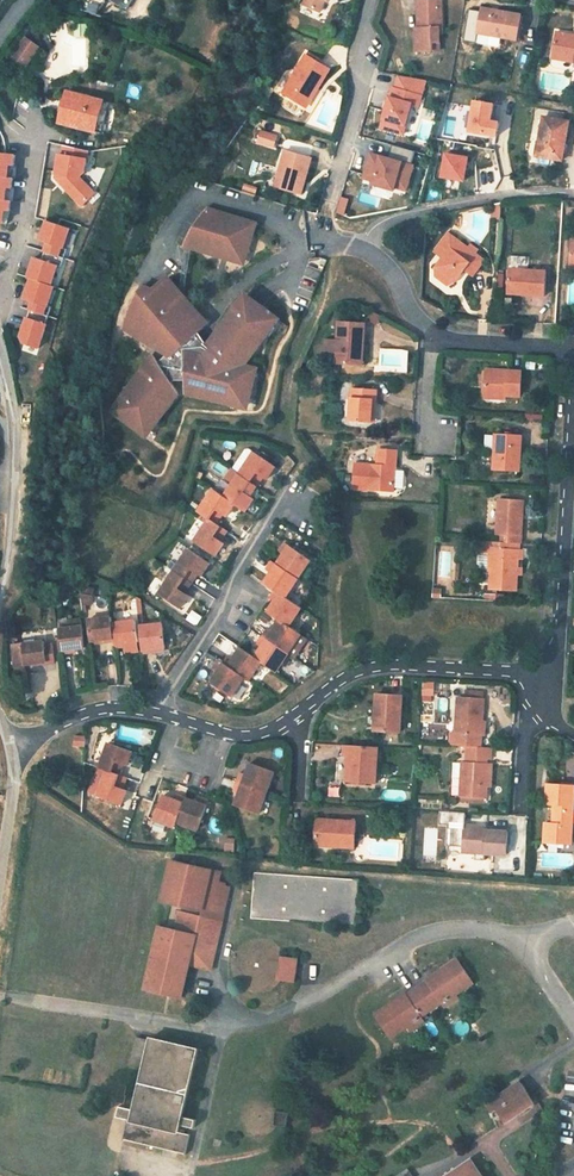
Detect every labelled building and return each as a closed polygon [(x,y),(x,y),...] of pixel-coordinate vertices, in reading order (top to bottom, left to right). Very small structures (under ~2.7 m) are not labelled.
[(79,11),(99,16),(109,0),(87,0),(79,11)] [(124,7),(127,9),(133,0),(113,0),(124,7)] [(303,5),(320,13),(325,1),(329,3),(330,0),(306,0),(303,5)] [(441,28),(440,0),(417,0),(418,28),(415,28),(415,52),(432,51),(431,43),(438,42),(438,33),(438,28),(441,28)] [(522,16),(481,9),(481,13),(477,34),(502,38),(518,41),(522,16)] [(469,11),(462,10),(457,42),(463,42),(469,11)] [(481,13),(469,11),(463,42),(475,45),(476,39),(477,34),(481,13)] [(572,36),(556,33),(553,48),(561,60),(573,62),(573,38),(572,36)] [(502,38),(477,34),(476,39),(501,43),(502,38)] [(37,45),(24,35),(13,48),(27,59),(37,45)] [(561,60),(553,48),(551,58),(561,60)] [(18,53),(13,49),(9,54),(14,58),(18,53)] [(331,71),(307,56),(284,94),(304,107),(316,88),(319,90),(331,71)] [(427,80),(399,75),(395,88),(392,87),(380,127),(403,134),(412,103),(415,94),(422,96),(427,80)] [(316,88),(304,107),(307,109),(319,90),(316,88)] [(66,91),(58,122),(94,131),(96,122),(103,123),(106,112),(99,110),(102,101),(66,91)] [(422,96),(415,94),(412,103),(420,106),(422,96)] [(99,110),(106,112),(108,102),(102,101),(99,110)] [(494,104),(475,101),(470,132),(497,136),(499,123),(496,122),(491,121),(494,104)] [(499,105),(494,104),(491,121),(496,122),(499,105)] [(543,118),(536,156),(562,161),(568,123),(543,118)] [(96,122),(94,131),(100,133),(103,123),(96,122)] [(255,143),(275,148),(277,138),(258,133),(255,143)] [(418,152),(395,146),(391,159),(383,157),(382,162),(372,159),(366,179),(376,182),(375,185),(396,191),(397,188),(399,180),(411,184),(416,167),(414,166),(418,152)] [(55,179),(62,185),(65,185),(68,189),(67,191),(83,207),(95,194),(79,179),(84,173),(87,153),(63,147),(62,157),(59,156),(55,179)] [(284,175),(280,189),(302,196),(312,158),(286,151),(280,174),(284,175)] [(468,158),(444,154),(440,176),(464,181),(468,158)] [(0,155),(0,165),(13,166),(14,156),(0,155)] [(0,165),(0,178),(12,179),(13,166),(0,165)] [(11,189),(12,179),(0,178),(0,188),(11,189)] [(411,184),(399,180),(397,188),(409,191),(411,184)] [(244,182),(241,189),(255,193),(257,187),(244,182)] [(0,188),(0,201),(10,202),(11,189),(0,188)] [(347,200),(342,198),(337,212),(342,215),(347,200)] [(9,211),(10,202),(0,201),(0,210),(9,211)] [(491,205),(490,218),(500,219),(501,203),(491,205)] [(227,258),(244,261),(255,224),(204,209),(198,216),(191,227),(185,237),(181,248),(187,249),(222,254),(223,250),(229,252),(227,258)] [(0,210),(0,223),(7,224),(9,211),(0,210)] [(71,230),(47,222),(40,242),(48,245),(43,261),(35,259),(29,279),(32,280),(25,301),(34,303),(22,338),(26,345),(41,350),(48,326),(53,309),(49,308),(55,288),(52,287),(59,267),(63,268),(68,251),(64,249),(71,230)] [(447,233),(434,251),(442,257),(446,251),(441,247),(450,234),(447,233)] [(442,257),(434,268),(456,283),(464,271),(472,277),(484,259),(475,252),(477,250),(469,244),(467,247),(450,234),(441,247),(446,251),(442,257)] [(182,248),(178,270),(187,272),(191,250),(182,248)] [(222,254),(187,249),(243,265),(244,261),(227,258),(229,252),(223,250),(222,254)] [(545,272),(509,269),(508,293),(544,295),(545,272)] [(133,381),(130,384),(124,393),(122,395),(111,412),(124,420),(141,430),(178,394),(170,382),(185,382),(185,394),(249,399),(251,381),(252,371),(252,368),(244,367),(271,315),(245,296),(236,306),(225,320),(215,336),(209,350),(203,345),(205,344),(198,334),(203,330),(189,314),(186,316),(182,310),(188,304),(165,278),(145,295),(139,289),(133,299),(130,304),(123,321),(133,329),(166,357),(158,364),(154,358),(147,365),(142,371),(133,381)] [(336,363),(362,365),(364,324),(338,323),(337,339),(325,339),(325,351),(336,351),(336,363)] [(522,373),(486,370),(485,381),(484,394),(520,397),(521,381),(522,373)] [(372,400),(376,400),(377,390),(352,389),(350,421),(371,422),(372,400)] [(124,420),(124,421),(133,428),(146,436),(178,394),(141,430),(124,420)] [(185,394),(245,407),(249,399),(185,394)] [(521,436),(496,435),(494,470),(519,472),(521,436)] [(267,479),(276,466),(254,452),(249,449),(245,450),(231,470),(239,475),(257,487),(264,477),(267,479)] [(396,451),(378,451),(377,466),(355,464),(354,488),(394,491),(396,451)] [(236,505),(246,512),(255,499),(251,496),(257,487),(239,475),(231,470),(227,477),(235,482),(225,497),(236,505)] [(225,497),(214,490),(199,512),(209,519),(217,524),(223,514),(228,517),(236,505),(225,497)] [(508,543),(520,543),(522,501),(498,500),(495,542),(508,543)] [(220,541),(227,531),(217,524),(209,519),(194,541),(216,556),(225,544),(220,541)] [(491,553),(489,589),(516,590),(518,558),(521,558),(522,550),(520,550),(508,549),(508,543),(495,542),(479,541),(478,552),(491,553)] [(276,564),(298,579),(310,561),(285,544),(281,551),(284,553),(276,564)] [(190,549),(175,572),(192,584),(199,574),(203,576),(212,563),(190,549)] [(276,591),(286,598),(298,579),(276,564),(273,562),(267,571),(272,574),(265,584),(276,591)] [(192,584),(175,572),(160,595),(181,609),(189,596),(186,594),(192,584)] [(279,621),(290,629),(302,609),(286,598),(276,591),(270,598),(275,601),(267,613),(279,621)] [(82,594),(83,605),(94,604),(92,596),(82,594)] [(185,618),(195,626),(203,616),(192,609),(185,618)] [(105,641),(115,640),(113,623),(112,616),(89,619),(91,640),(105,638),(105,641)] [(59,628),(61,652),(71,651),(70,649),(75,648),(84,647),(82,618),(69,620),(69,627),(59,628)] [(129,642),(133,642),(139,641),(136,620),(133,620),(124,621),(113,623),(115,640),(116,646),(124,645),(125,645),(125,643),(129,642)] [(289,655),(294,659),(307,640),(290,629),(279,621),(272,632),(268,629),(262,637),(289,655)] [(140,626),(143,651),(166,648),(163,624),(140,626)] [(262,663),(277,673),(289,655),(262,637),(257,645),(261,648),(255,658),(262,663)] [(45,663),(54,662),(53,644),(44,645),(44,641),(22,643),(24,664),(45,662),(45,663)] [(12,644),(14,665),(24,664),(22,643),(12,644)] [(244,678),(249,681),(262,663),(255,658),(239,648),(232,658),(228,655),(223,663),(244,678)] [(285,673),(293,661),(288,657),(280,670),(285,673)] [(223,663),(219,661),(213,669),(217,672),(210,682),(231,697),(244,678),(223,663)] [(433,695),(433,684),(423,683),(422,694),(433,695)] [(376,694),(375,715),(380,715),(379,731),(400,732),(402,695),(376,694)] [(450,734),(450,745),(465,746),(484,747),(485,734),(485,726),(487,699),(486,699),(464,697),(457,697),(455,734),(450,734)] [(75,735),(74,745),(84,746),(85,736),(75,735)] [(107,770),(120,775),(124,764),(129,766),(133,752),(124,748),(109,743),(100,767),(107,770)] [(377,747),(344,745),(343,755),(347,755),(347,781),(376,782),(377,747)] [(484,747),(465,746),(465,758),(469,758),(469,763),(462,763),(460,796),(485,798),(487,764),(481,764),(482,759),(490,759),(491,748),(484,747)] [(241,772),(238,782),(267,792),(275,771),(251,762),(246,774),(241,772)] [(124,788),(128,777),(124,776),(120,775),(107,770),(98,796),(123,805),(124,802),(128,791),(124,789),(124,788)] [(267,792),(238,782),(235,791),(240,793),(235,805),(259,813),(267,792)] [(542,844),(573,845),(573,823),(571,823),(571,814),(572,786),(545,784),(545,804),(553,804),(552,824),(543,824),(542,844)] [(339,797),(340,787),(329,785),(328,795),(339,797)] [(403,801),(404,791),(384,789),(383,799),(403,801)] [(177,822),(185,798),(177,795),(175,800),(163,796),(154,819),(175,827),(177,822)] [(199,803),(185,798),(177,822),(199,830),(209,801),(200,798),(199,803)] [(464,812),(440,811),(439,824),(448,825),(447,848),(461,849),(474,850),(474,853),(474,860),(483,861),(483,854),(505,855),(506,833),(484,831),(485,828),(463,826),(464,812)] [(356,822),(317,820),(315,842),(333,843),(333,847),(355,848),(356,822)] [(234,851),(236,838),(225,837),(223,849),(234,851)] [(202,911),(224,916),(229,894),(223,892),(224,890),(218,889),(220,878),(169,866),(161,901),(202,911)] [(359,879),(253,872),(250,919),(356,926),(357,912),(370,912),(371,895),(358,894),(359,879)] [(172,925),(171,929),(196,935),(190,965),(195,966),(212,970),(213,966),(223,922),(201,916),(176,910),(175,914),(179,915),(176,926),(172,925)] [(202,911),(201,916),(223,922),(224,916),(202,911)] [(196,935),(171,929),(159,927),(149,966),(147,976),(144,988),(182,997),(190,965),(196,935)] [(282,957),(280,966),(279,976),(278,980),(294,982),(295,976),(297,966),(297,960),(282,957)] [(468,976),(461,966),(457,960),(448,966),(433,976),(374,1015),(390,1038),(407,1026),(410,1030),(424,1021),(421,1017),(441,1003),(444,1007),(458,998),(456,993),(472,982),(468,976)] [(133,1110),(124,1108),(119,1107),(116,1117),(124,1119),(128,1120),(124,1139),(133,1141),(185,1154),(190,1134),(179,1132),(181,1125),(194,1127),(196,1120),(183,1116),(198,1049),(151,1038),(135,1110),(133,1110)] [(132,1061),(143,1063),(148,1040),(137,1038),(132,1061)] [(519,1082),(486,1104),(491,1112),(496,1109),(505,1122),(533,1103),(519,1082)] [(116,1103),(125,1105),(126,1096),(125,1096),(127,1086),(120,1085),(116,1103)] [(275,1112),(274,1125),(285,1126),(287,1113),(275,1112)] [(470,1160),(446,1175),(481,1175),(470,1160)]
